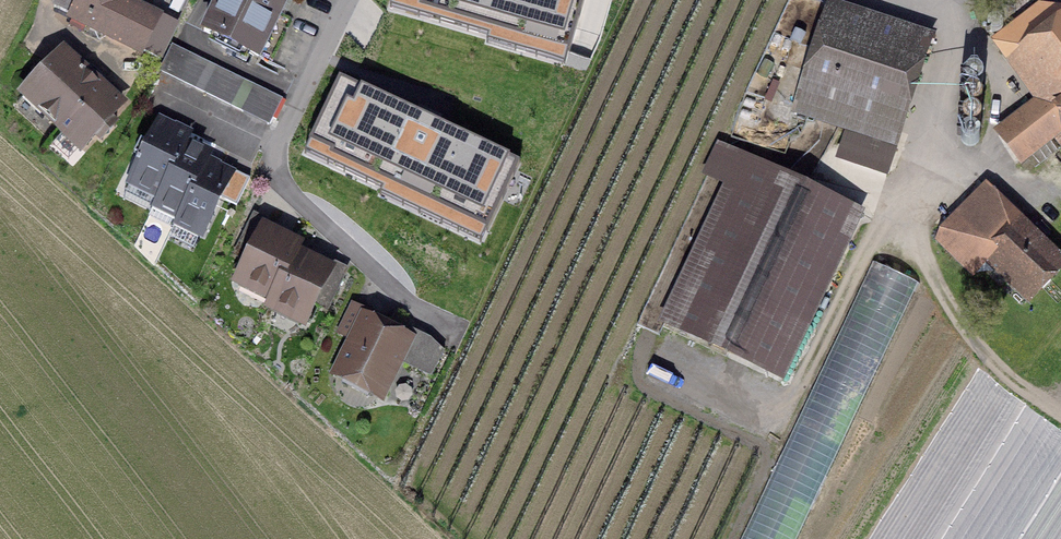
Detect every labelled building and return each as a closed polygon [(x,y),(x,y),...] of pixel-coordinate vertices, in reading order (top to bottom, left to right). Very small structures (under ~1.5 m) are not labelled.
[(136,8),(118,0),(57,0),(53,10),(70,18),(66,26),(143,62),(146,56),(164,64),(180,28),(136,8)] [(136,8),(140,0),(118,0),(136,8)] [(199,39),(259,68),(265,57),(272,60),(280,44),(273,40),(275,36),(281,39),(289,23),(283,20),(293,0),(218,0),(199,39)] [(406,0),(570,33),(577,0),(406,0)] [(931,41),(842,10),(806,105),(894,136),(931,41)] [(1008,52),(1044,105),(998,132),(1027,167),(1060,143),(1060,15),(1057,15),(1008,52)] [(159,75),(198,94),(212,66),(173,47),(159,75)] [(129,107),(64,48),(17,100),(59,139),(52,147),(68,162),(76,154),(82,159),(95,144),(101,150),(120,129),(114,123),(129,107)] [(250,84),(212,66),(198,94),(236,112),(250,84)] [(517,177),(359,82),(329,132),(486,227),(517,177)] [(283,100),(250,84),(236,112),(269,129),(283,100)] [(193,128),(159,113),(126,182),(130,183),(124,196),(151,208),(172,161),(177,163),(189,137),(193,128)] [(213,148),(189,137),(177,163),(172,161),(151,208),(148,214),(172,225),(193,180),(197,182),(210,155),(213,148)] [(237,167),(210,155),(197,182),(193,180),(172,225),(168,234),(194,246),(198,236),(204,238),(237,167)] [(865,218),(739,158),(656,326),(784,385),(865,218)] [(1035,295),(1059,270),(986,198),(962,222),(1035,295)] [(271,218),(254,209),(239,239),(248,243),(230,280),(242,285),(235,300),(260,312),(263,305),(281,266),(290,270),(302,245),(305,238),(270,221),(271,218)] [(337,261),(302,245),(290,270),(281,266),(263,305),(271,310),(267,318),(294,331),(298,322),(306,326),(337,261)] [(913,276),(867,256),(745,538),(799,538),(913,276)] [(416,332),(352,301),(336,332),(346,337),(329,373),(384,400),(403,362),(431,375),(447,343),(417,328),(416,332)]
